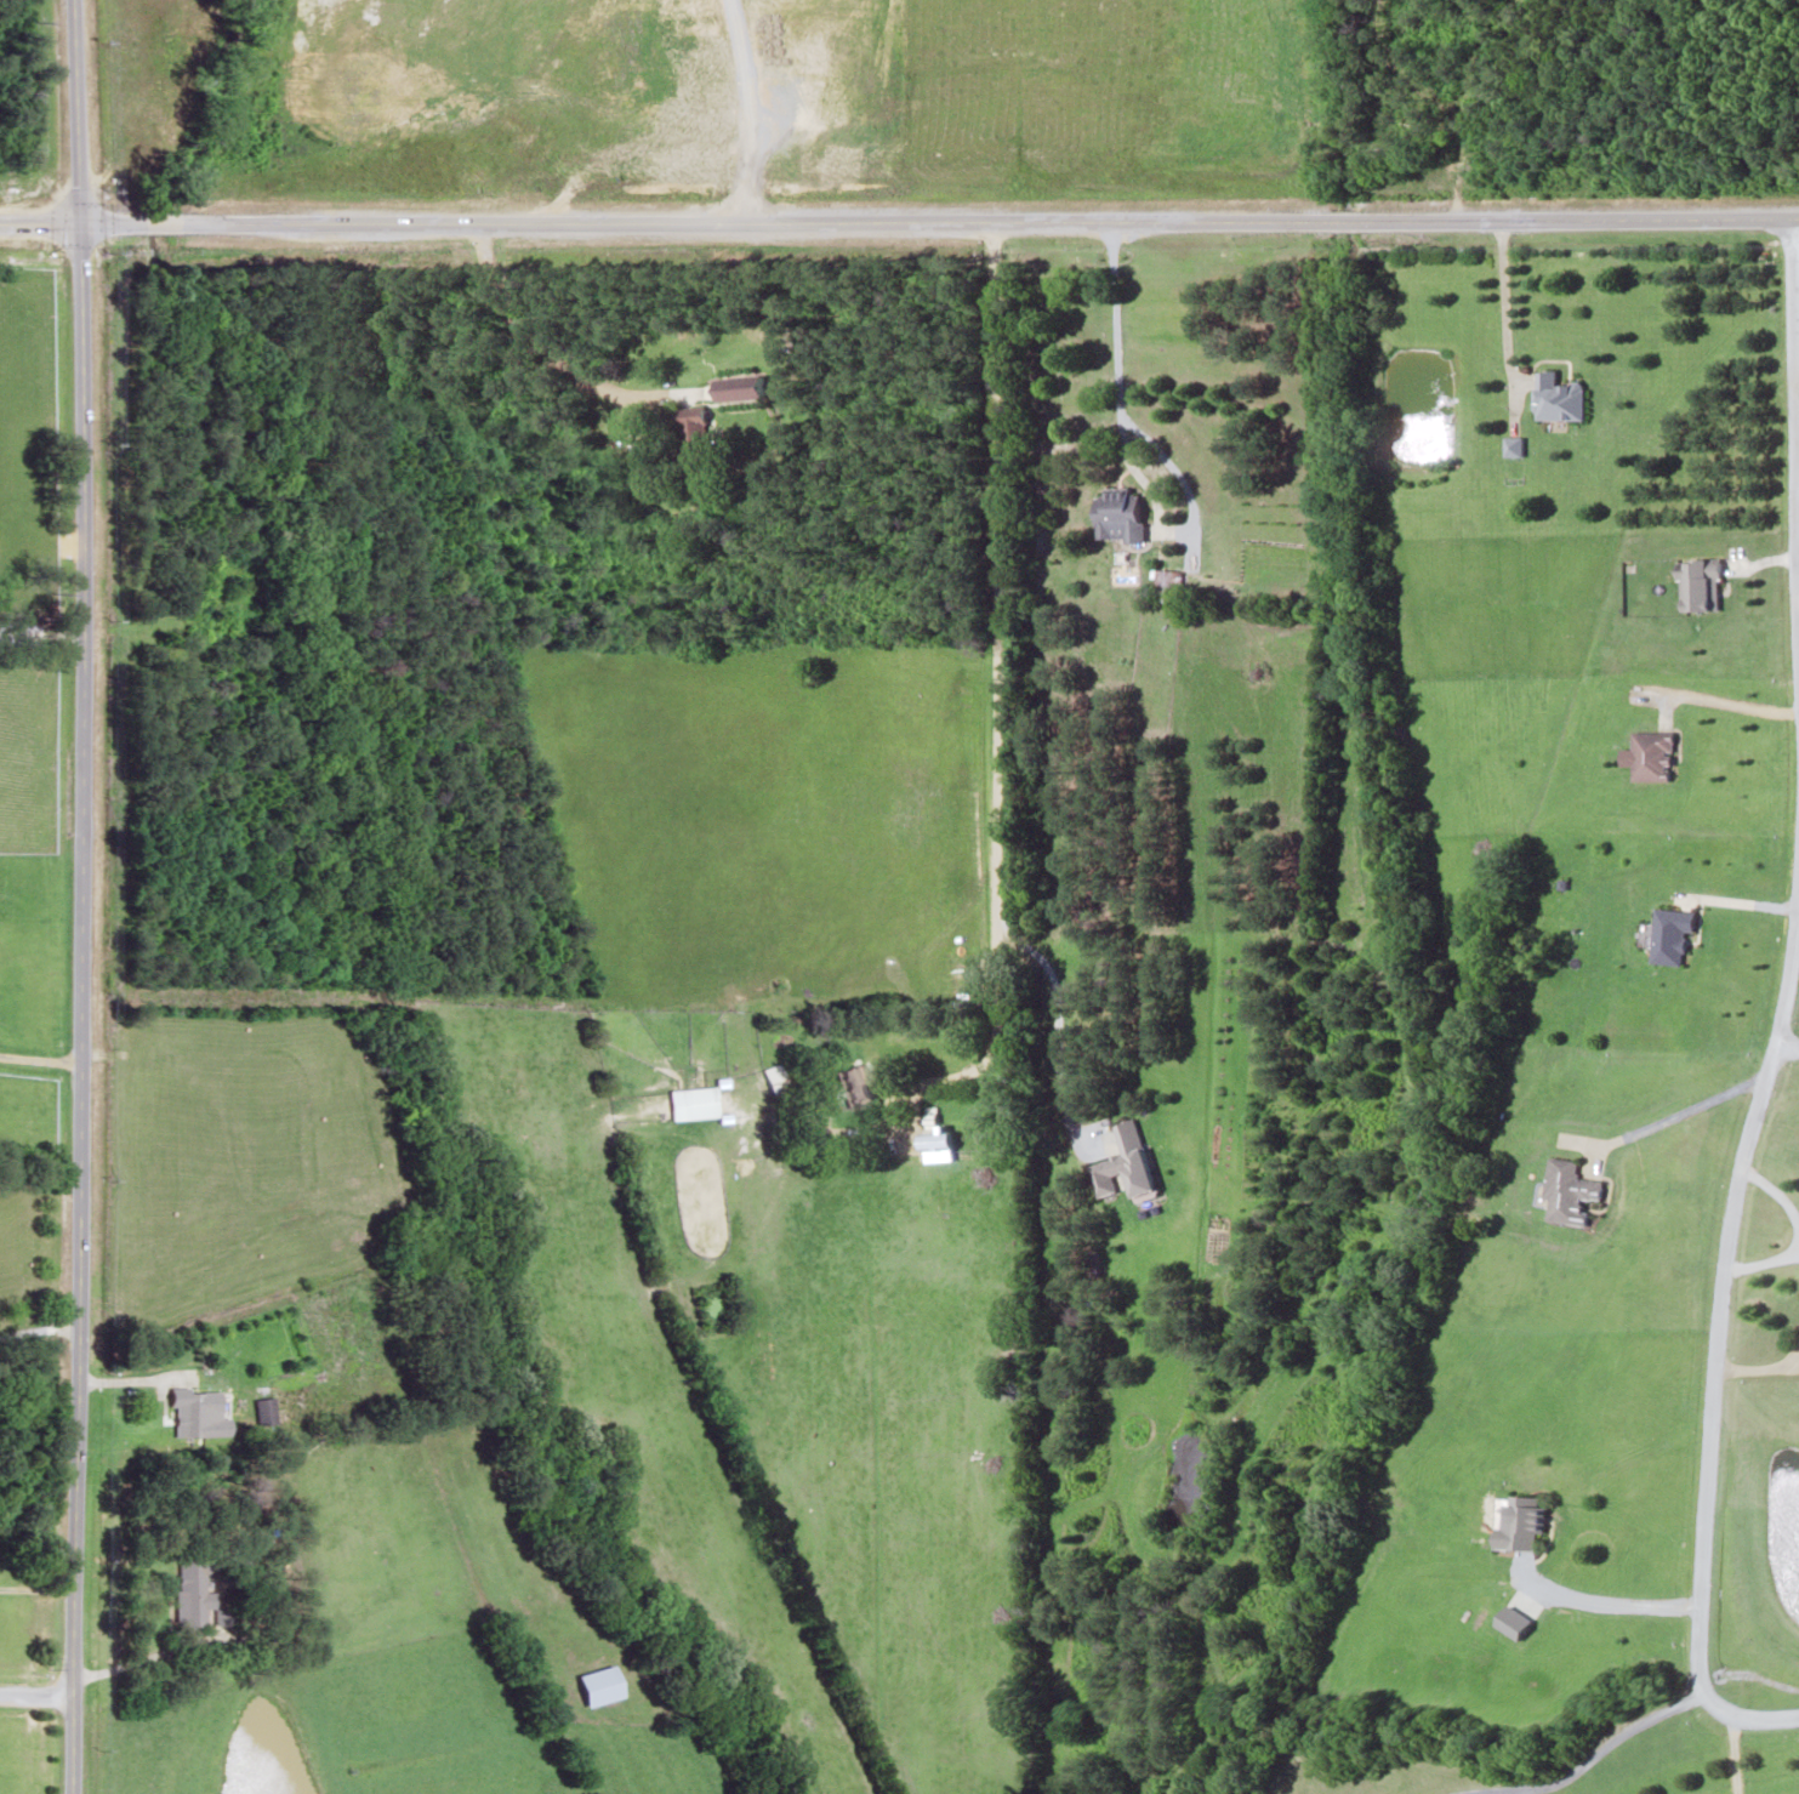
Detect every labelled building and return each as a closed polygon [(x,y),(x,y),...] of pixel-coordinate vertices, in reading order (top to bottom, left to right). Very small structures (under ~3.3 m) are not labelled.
[(1533,418),(1582,418),(1582,382),(1556,382),(1556,370),(1533,370),(1533,418)] [(762,398),(762,377),(711,377),(711,398),(762,398)] [(674,414),(674,453),(703,453),(703,414),(674,414)] [(1139,539),(1139,490),(1101,491),(1101,510),(1093,510),(1093,539),(1139,539)] [(1718,557),(1679,557),(1679,609),(1718,609),(1718,557)] [(1630,781),(1671,781),(1671,731),(1630,731),(1630,781)] [(1692,911),(1654,908),(1650,963),(1682,965),(1684,931),(1691,931),(1692,911)] [(856,1060),(829,1070),(842,1108),(870,1098),(856,1060)] [(712,1085),(664,1087),(665,1118),(713,1116),(712,1085)] [(1153,1189),(1133,1116),(1111,1122),(1120,1153),(1086,1162),(1096,1197),(1117,1192),(1112,1176),(1121,1173),(1128,1196),(1153,1189)] [(1579,1160),(1550,1156),(1542,1219),(1586,1225),(1588,1210),(1580,1209),(1582,1197),(1602,1200),(1604,1180),(1577,1177),(1579,1160)] [(169,1435),(198,1435),(198,1390),(160,1390),(160,1405),(169,1405),(169,1435)] [(1495,1547),(1535,1548),(1536,1529),(1541,1530),(1542,1496),(1496,1494),(1495,1547)] [(169,1557),(167,1628),(205,1629),(207,1559),(169,1557)]
